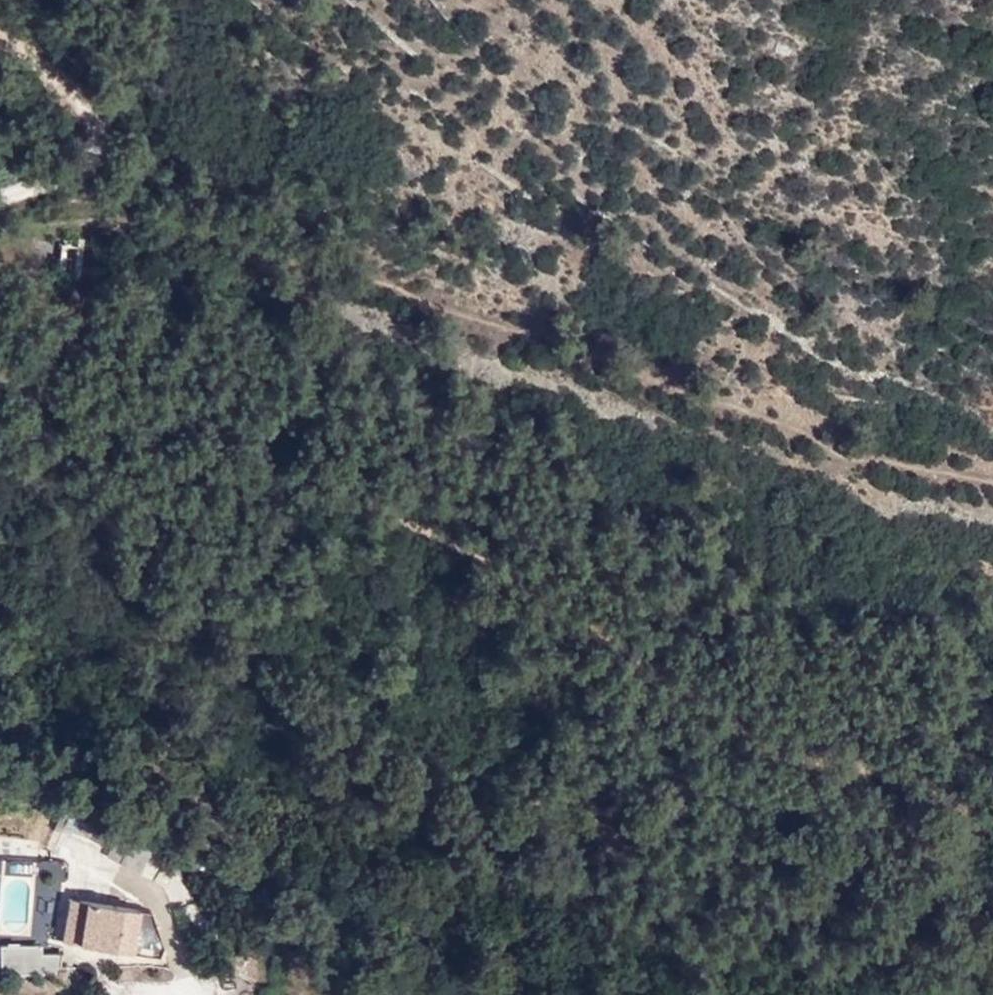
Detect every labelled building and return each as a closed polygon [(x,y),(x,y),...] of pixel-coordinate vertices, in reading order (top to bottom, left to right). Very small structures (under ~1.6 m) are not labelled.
[(78,279),(84,239),(62,236),(56,276),(78,279)] [(153,915),(73,902),(66,942),(164,958),(165,952),(153,915)] [(43,946),(2,945),(3,975),(57,975),(60,954),(42,954),(43,946)]
